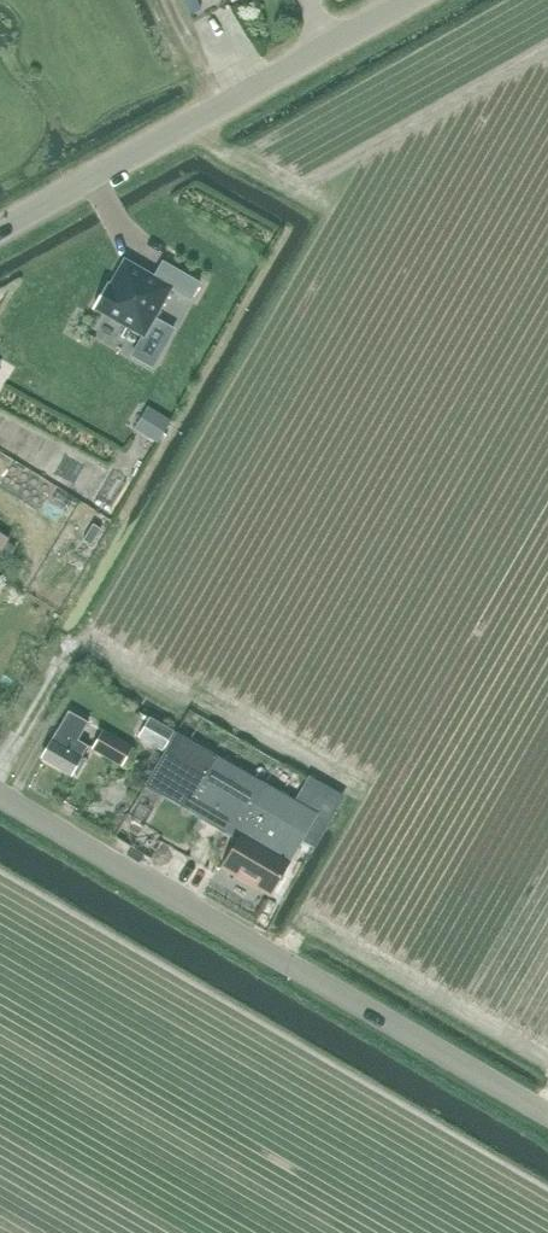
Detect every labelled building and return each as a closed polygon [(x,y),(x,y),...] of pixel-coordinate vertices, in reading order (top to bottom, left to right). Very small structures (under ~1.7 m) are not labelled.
[(186,0),(191,14),(201,10),(197,0),(186,0)] [(108,284),(94,309),(144,337),(172,289),(191,300),(200,283),(163,262),(155,277),(125,260),(111,285),(108,284)] [(50,316),(0,404),(0,509),(36,529),(140,345),(71,306),(62,323),(50,316)] [(147,406),(134,429),(157,442),(171,421),(147,406)] [(102,529),(93,524),(83,540),(92,545),(102,529)] [(10,535),(0,529),(0,554),(10,535)] [(72,776),(89,746),(79,740),(89,723),(69,711),(41,759),(72,776)] [(138,737),(163,752),(175,732),(150,717),(138,737)] [(123,767),(134,748),(103,730),(92,749),(123,767)] [(176,733),(145,786),(156,792),(165,777),(193,794),(185,809),(238,839),(223,865),(273,894),(291,863),(285,860),(295,841),(301,844),(318,814),(267,784),(266,786),(176,733)]
